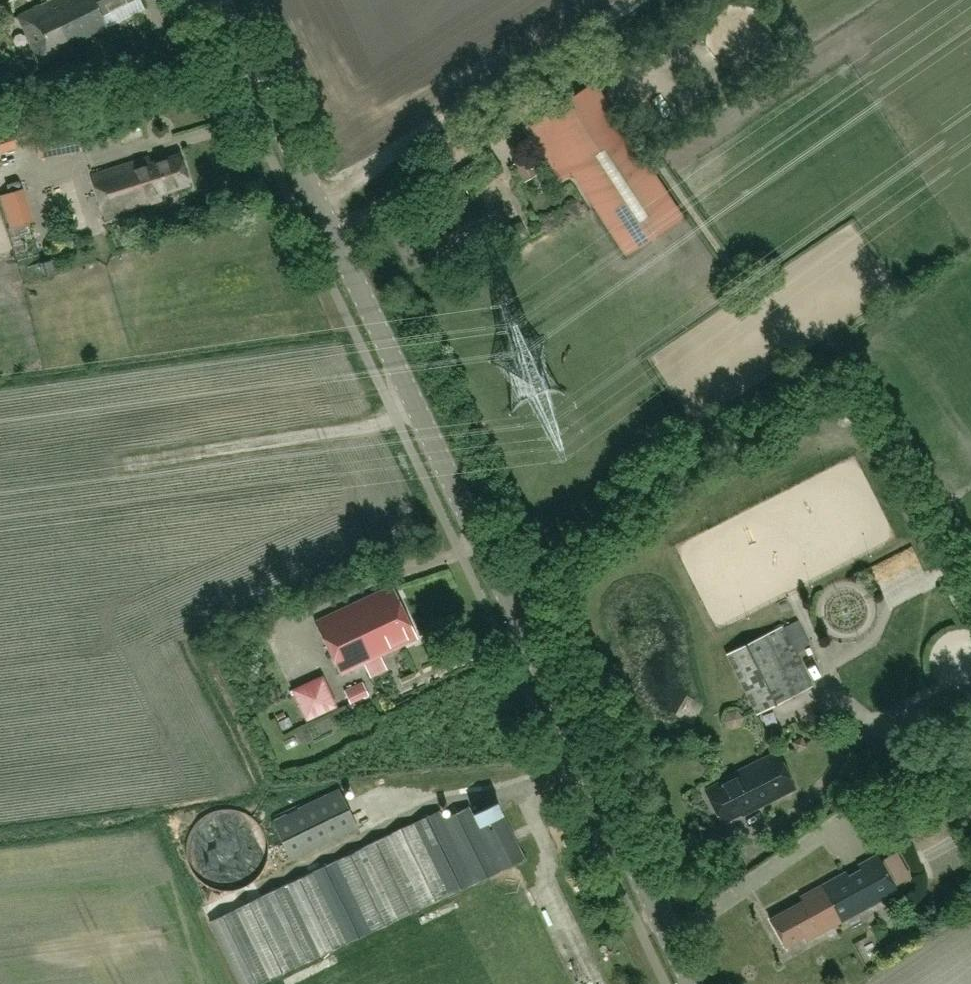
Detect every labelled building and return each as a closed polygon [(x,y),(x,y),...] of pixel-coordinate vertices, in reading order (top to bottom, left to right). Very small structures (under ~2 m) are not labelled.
[(15,15),(39,64),(109,30),(101,13),(128,0),(49,0),(39,5),(36,4),(15,15)] [(625,253),(681,216),(593,82),(538,119),(553,142),(542,150),(561,178),(572,171),(625,253)] [(73,116),(31,125),(37,150),(78,141),(73,116)] [(129,147),(112,153),(117,165),(133,158),(129,147)] [(153,161),(151,155),(91,174),(104,215),(160,198),(158,192),(187,183),(178,153),(153,161)] [(526,155),(513,163),(524,180),(536,173),(526,155)] [(33,222),(29,210),(6,217),(10,229),(33,222)] [(415,636),(390,583),(315,619),(341,672),(415,636)] [(810,685),(780,626),(727,653),(756,712),(810,685)] [(306,716),(338,705),(328,674),(296,684),(306,716)] [(362,680),(343,689),(350,703),(369,694),(362,680)] [(939,697),(909,714),(917,729),(948,712),(939,697)] [(726,780),(706,790),(719,818),(740,808),(742,813),(751,809),(750,806),(757,802),(758,805),(794,787),(775,750),(724,776),(726,780)] [(338,788),(273,821),(291,858),(357,825),(338,788)] [(209,920),(240,983),(260,983),(523,856),(496,801),(473,812),(469,805),(443,817),(439,809),(209,920)] [(235,808),(227,807),(219,808),(211,810),(204,814),(198,819),(193,825),(189,832),(187,840),(186,848),(187,856),(189,864),(193,871),(198,877),(204,882),(211,886),(223,889),(227,889),(235,888),(243,886),(250,882),(256,877),(261,871),(265,864),(267,856),(268,848),(267,840),(265,832),(261,825),(256,819),(250,814),(243,810),(235,808)] [(802,900),(770,917),(785,945),(803,935),(805,939),(896,890),(876,853),(857,864),(860,869),(849,875),(846,870),(799,895),(802,900)]
